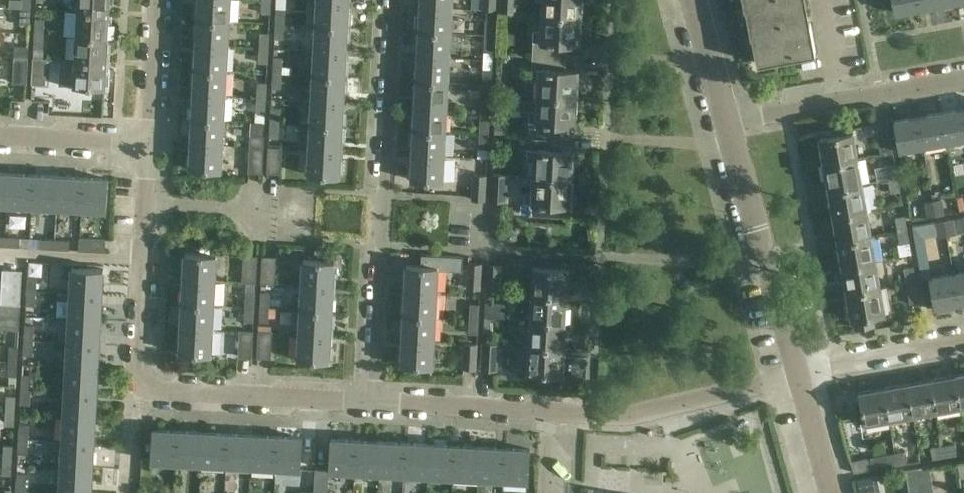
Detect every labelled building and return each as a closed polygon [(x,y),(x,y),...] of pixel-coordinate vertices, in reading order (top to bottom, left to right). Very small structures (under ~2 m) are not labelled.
[(77,10),(108,12),(109,0),(78,0),(77,10)] [(230,0),(198,0),(197,19),(229,21),(230,0)] [(270,14),(271,0),(261,0),(261,13),(270,14)] [(316,24),(347,26),(348,1),(326,0),(317,0),(316,24)] [(482,9),(495,9),(495,0),(483,0),(482,9)] [(501,11),(514,12),(515,0),(502,0),(501,11)] [(582,16),(582,0),(542,0),(542,14),(582,16)] [(744,8),(745,8),(751,35),(752,35),(757,63),(816,52),(810,22),(803,23),(798,0),(743,0),(744,8)] [(894,12),(918,8),(917,0),(892,0),(894,12)] [(285,3),(276,3),(275,22),(284,23),(285,3)] [(450,32),(452,7),(420,5),(419,30),(450,32)] [(19,22),(29,22),(30,8),(20,7),(19,22)] [(77,10),(76,35),(107,37),(108,12),(77,10)] [(582,16),(542,14),(541,29),(534,29),(532,54),(560,55),(561,42),(580,43),(582,16)] [(45,19),(35,18),(34,33),(44,33),(45,19)] [(227,45),(229,21),(197,19),(196,44),(227,45)] [(496,20),(485,19),(484,33),(495,34),(496,20)] [(274,39),(283,39),(284,23),(275,22),(274,39)] [(316,24),(315,49),(345,51),(347,26),(316,24)] [(449,56),(450,32),(419,30),(418,54),(449,56)] [(33,49),(43,49),(44,33),(34,33),(33,49)] [(268,33),(259,33),(258,47),(268,47),(268,33)] [(483,49),(494,50),(495,34),(484,33),(483,49)] [(76,35),(74,60),(106,62),(107,37),(76,35)] [(226,70),(227,45),(196,44),(195,68),(226,70)] [(14,57),(27,57),(27,47),(15,46),(14,57)] [(258,63),(267,63),(268,47),(258,47),(258,63)] [(315,49),(313,74),(344,76),(345,51),(315,49)] [(448,81),(449,56),(418,54),(416,79),(448,81)] [(537,94),(577,97),(579,70),(560,69),(560,55),(532,54),(531,78),(538,79),(537,94)] [(27,57),(14,57),(13,82),(25,83),(27,57)] [(46,58),(33,58),(32,83),(44,84),(46,58)] [(283,59),(273,58),(272,72),(282,72),(283,59)] [(106,62),(74,60),(73,85),(104,87),(106,62)] [(225,95),(226,70),(195,68),(193,94),(225,95)] [(492,69),(482,69),(482,83),(492,84),(492,69)] [(271,87),(281,87),(282,72),(272,72),(271,87)] [(313,74),(312,99),(343,101),(344,76),(313,74)] [(447,106),(448,81),(416,79),(415,104),(447,106)] [(266,82),(256,81),(256,96),(266,97),(266,82)] [(481,99),(491,99),(492,84),(482,83),(481,99)] [(223,120),(225,95),(193,94),(192,118),(223,120)] [(577,97),(537,94),(536,110),(529,110),(528,134),(556,136),(557,123),(576,124),(577,97)] [(255,112),(265,113),(266,97),(256,96),(255,112)] [(312,99),(310,124),(342,125),(343,101),(312,99)] [(445,131),(447,106),(415,104),(414,129),(445,131)] [(963,138),(963,107),(941,111),(946,141),(963,138)] [(490,110),(480,110),(479,132),(489,133),(490,110)] [(922,145),(946,141),(941,111),(917,115),(922,145)] [(279,112),(270,112),(270,121),(279,122),(279,112)] [(922,145),(917,115),(893,120),(898,149),(922,145)] [(222,144),(223,120),(192,118),(191,143),(222,144)] [(269,137),(278,138),(279,122),(270,121),(269,137)] [(880,154),(890,152),(893,152),(887,121),(875,123),(880,154)] [(340,150),(342,125),(310,124),(309,149),(340,150)] [(444,155),(445,131),(414,129),(413,154),(444,155)] [(822,164),(857,158),(852,131),(818,137),(822,164)] [(478,149),(488,149),(489,133),(479,132),(478,149)] [(556,136),(528,134),(527,159),(534,160),(533,175),(573,177),(574,150),(555,149),(556,136)] [(250,146),(263,146),(263,136),(251,135),(250,146)] [(222,144),(191,143),(190,168),(221,170),(222,144)] [(263,146),(250,146),(249,171),(261,172),(263,146)] [(282,147),(269,146),(267,172),(280,173),(282,147)] [(340,150),(309,149),(308,174),(339,176),(340,150)] [(444,155),(413,154),(411,179),(443,181),(444,155)] [(861,184),(857,158),(822,164),(827,190),(861,184)] [(888,179),(890,179),(897,177),(895,164),(885,166),(888,179)] [(0,172),(0,204),(7,204),(8,173),(0,172)] [(33,174),(8,173),(7,204),(32,206),(33,174)] [(472,199),(485,200),(486,174),(473,173),(472,199)] [(491,200),(503,201),(504,201),(505,173),(492,173),(491,200)] [(58,176),(33,174),(32,206),(56,207),(58,176)] [(573,177),(533,175),(532,191),(525,190),(524,202),(530,202),(529,214),(561,216),(561,214),(559,214),(560,204),(572,204),(573,177)] [(83,177),(58,176),(56,207),(81,208),(83,177)] [(83,177),(81,208),(106,210),(108,178),(83,177)] [(890,179),(888,179),(890,192),(899,190),(897,177),(890,179)] [(866,209),(861,184),(827,190),(831,215),(866,209)] [(944,215),(942,199),(932,200),(935,216),(944,215)] [(924,202),(926,218),(935,216),(932,200),(924,202)] [(870,235),(866,209),(831,215),(836,241),(870,235)] [(897,230),(906,229),(904,215),(894,217),(897,230)] [(956,234),(953,218),(942,220),(945,235),(956,234)] [(945,235),(942,220),(934,221),(937,237),(945,235)] [(906,229),(897,230),(899,243),(909,242),(906,229)] [(836,241),(840,266),(875,260),(870,235),(836,241)] [(21,236),(5,236),(4,246),(20,246),(21,236)] [(80,236),(80,239),(79,249),(104,252),(105,239),(80,236)] [(54,248),(55,238),(41,237),(40,248),(54,248)] [(70,239),(55,238),(54,248),(69,249),(70,239)] [(184,278),(215,280),(216,254),(185,253),(184,278)] [(436,291),(438,269),(462,270),(463,256),(421,253),(421,265),(406,264),(405,289),(436,291)] [(257,256),(244,256),(243,281),(255,281),(257,256)] [(276,257),(263,257),(261,282),(274,282),(276,257)] [(302,284),(333,286),(334,260),(303,259),(302,284)] [(879,286),(875,260),(840,266),(845,292),(879,286)] [(482,263),(469,263),(467,288),(480,288),(482,263)] [(500,264),(488,264),(486,290),(499,291),(500,264)] [(532,293),(567,295),(568,268),(534,266),(532,293)] [(906,281),(915,279),(913,266),(903,268),(906,281)] [(70,292),(102,294),(103,269),(72,267),(70,292)] [(1,303),(20,304),(22,270),(2,269),(1,303)] [(963,301),(963,271),(952,273),(958,302),(963,301)] [(958,302),(952,273),(928,277),(934,307),(958,302)] [(38,276),(27,276),(26,290),(37,291),(38,276)] [(184,278),(182,302),(213,304),(215,280),(184,278)] [(915,279),(906,281),(910,303),(919,301),(915,279)] [(332,310),(333,286),(302,284),(300,309),(332,310)] [(884,312),(879,286),(845,292),(849,318),(853,317),(855,328),(875,325),(873,314),(884,312)] [(405,289),(403,314),(435,316),(436,291),(405,289)] [(26,306),(36,307),(37,291),(26,290),(26,306)] [(255,292),(245,291),(244,306),(254,306),(255,292)] [(101,319),(102,294),(70,292),(69,317),(101,319)] [(270,293),(260,292),(259,307),(269,307),(270,293)] [(532,293),(531,319),(566,321),(567,295),(532,293)] [(212,329),(213,304),(182,302),(181,327),(212,329)] [(485,316),(494,317),(495,302),(485,302),(485,316)] [(1,303),(0,303),(0,316),(19,317),(20,304),(1,303)] [(479,318),(480,303),(469,303),(468,318),(479,318)] [(243,321),(254,322),(254,306),(244,306),(243,321)] [(258,322),(268,322),(269,307),(259,307),(258,322)] [(330,335),(332,310),(300,309),(299,334),(330,335)] [(434,341),(435,316),(403,314),(402,339),(434,341)] [(0,316),(0,328),(19,329),(19,317),(0,316)] [(493,331),(494,317),(485,316),(484,331),(493,331)] [(99,343),(101,319),(69,317),(68,342),(99,343)] [(479,334),(479,318),(468,318),(468,333),(479,334)] [(564,347),(566,321),(531,319),(530,345),(564,347)] [(35,325),(24,325),(24,339),(34,340),(35,325)] [(212,329),(181,327),(179,353),(211,355),(212,329)] [(253,331),(240,330),(238,356),(251,356),(253,331)] [(271,332),(259,331),(257,357),(270,357),(271,332)] [(330,335),(299,334),(297,359),(329,360),(330,335)] [(23,356),(33,356),(34,340),(24,339),(23,356)] [(434,341),(402,339),(401,364),(432,366),(434,341)] [(98,368),(99,343),(68,342),(66,366),(98,368)] [(477,343),(464,342),(463,368),(475,368),(477,343)] [(483,342),(482,369),(497,369),(498,343),(483,342)] [(564,347),(530,345),(528,372),(563,373),(564,347)] [(19,346),(9,346),(8,361),(18,361),(19,346)] [(9,386),(17,386),(18,361),(8,361),(7,376),(9,376),(9,386)] [(97,393),(98,368),(66,366),(65,392),(97,393)] [(954,375),(960,407),(963,406),(963,373),(954,375)] [(32,376),(21,375),(20,389),(31,390),(32,376)] [(954,375),(930,379),(936,411),(960,407),(954,375)] [(930,379),(907,383),(913,415),(936,411),(930,379)] [(889,419),(890,419),(913,415),(907,383),(883,387),(889,419)] [(889,419),(883,387),(860,392),(865,423),(889,419)] [(19,405),(30,406),(31,390),(20,389),(19,405)] [(95,418),(97,393),(65,392),(64,416),(95,418)] [(16,396),(5,396),(5,410),(15,411),(16,396)] [(4,426),(15,427),(15,411),(5,410),(4,426)] [(94,443),(95,418),(64,416),(62,441),(94,443)] [(29,424),(19,423),(18,439),(28,439),(29,424)] [(176,463),(178,431),(152,430),(151,461),(176,463)] [(203,432),(178,431),(176,463),(201,464),(203,432)] [(201,464),(226,465),(228,433),(203,432),(201,464)] [(226,465),(251,466),(252,435),(228,433),(226,465)] [(251,466),(275,468),(277,436),(252,435),(251,466)] [(277,436),(275,468),(301,469),(302,437),(277,436)] [(17,454),(27,455),(28,439),(18,439),(17,454)] [(354,472),(356,440),(330,439),(329,470),(354,472)] [(381,441),(356,440),(354,472),(379,473),(381,441)] [(93,468),(94,443),(62,441),(61,466),(93,468)] [(379,473),(404,474),(406,443),(381,441),(379,473)] [(404,474),(428,476),(430,444),(406,443),(404,474)] [(428,476),(453,477),(455,445),(430,444),(428,476)] [(942,446),(944,457),(955,455),(953,444),(942,446)] [(13,446),(3,445),(2,460),(13,460),(13,446)] [(453,477),(478,478),(480,446),(455,445),(453,477)] [(478,478),(503,480),(505,448),(480,446),(478,478)] [(944,457),(942,446),(930,448),(932,459),(944,457)] [(503,480),(528,481),(530,449),(505,448),(503,480)] [(895,453),(897,465),(907,463),(905,451),(895,453)] [(895,453),(870,457),(870,458),(850,461),(853,473),(872,469),(897,465),(895,453)] [(1,475),(12,476),(13,460),(2,460),(1,475)] [(91,492),(92,481),(93,468),(61,466),(60,491),(91,492)] [(921,492),(933,492),(928,466),(917,468),(919,481),(921,492)] [(919,481),(917,468),(905,470),(909,492),(921,492),(919,481)] [(27,475),(16,474),(15,489),(26,489),(27,475)] [(857,479),(860,492),(880,492),(879,489),(877,476),(857,479)]
